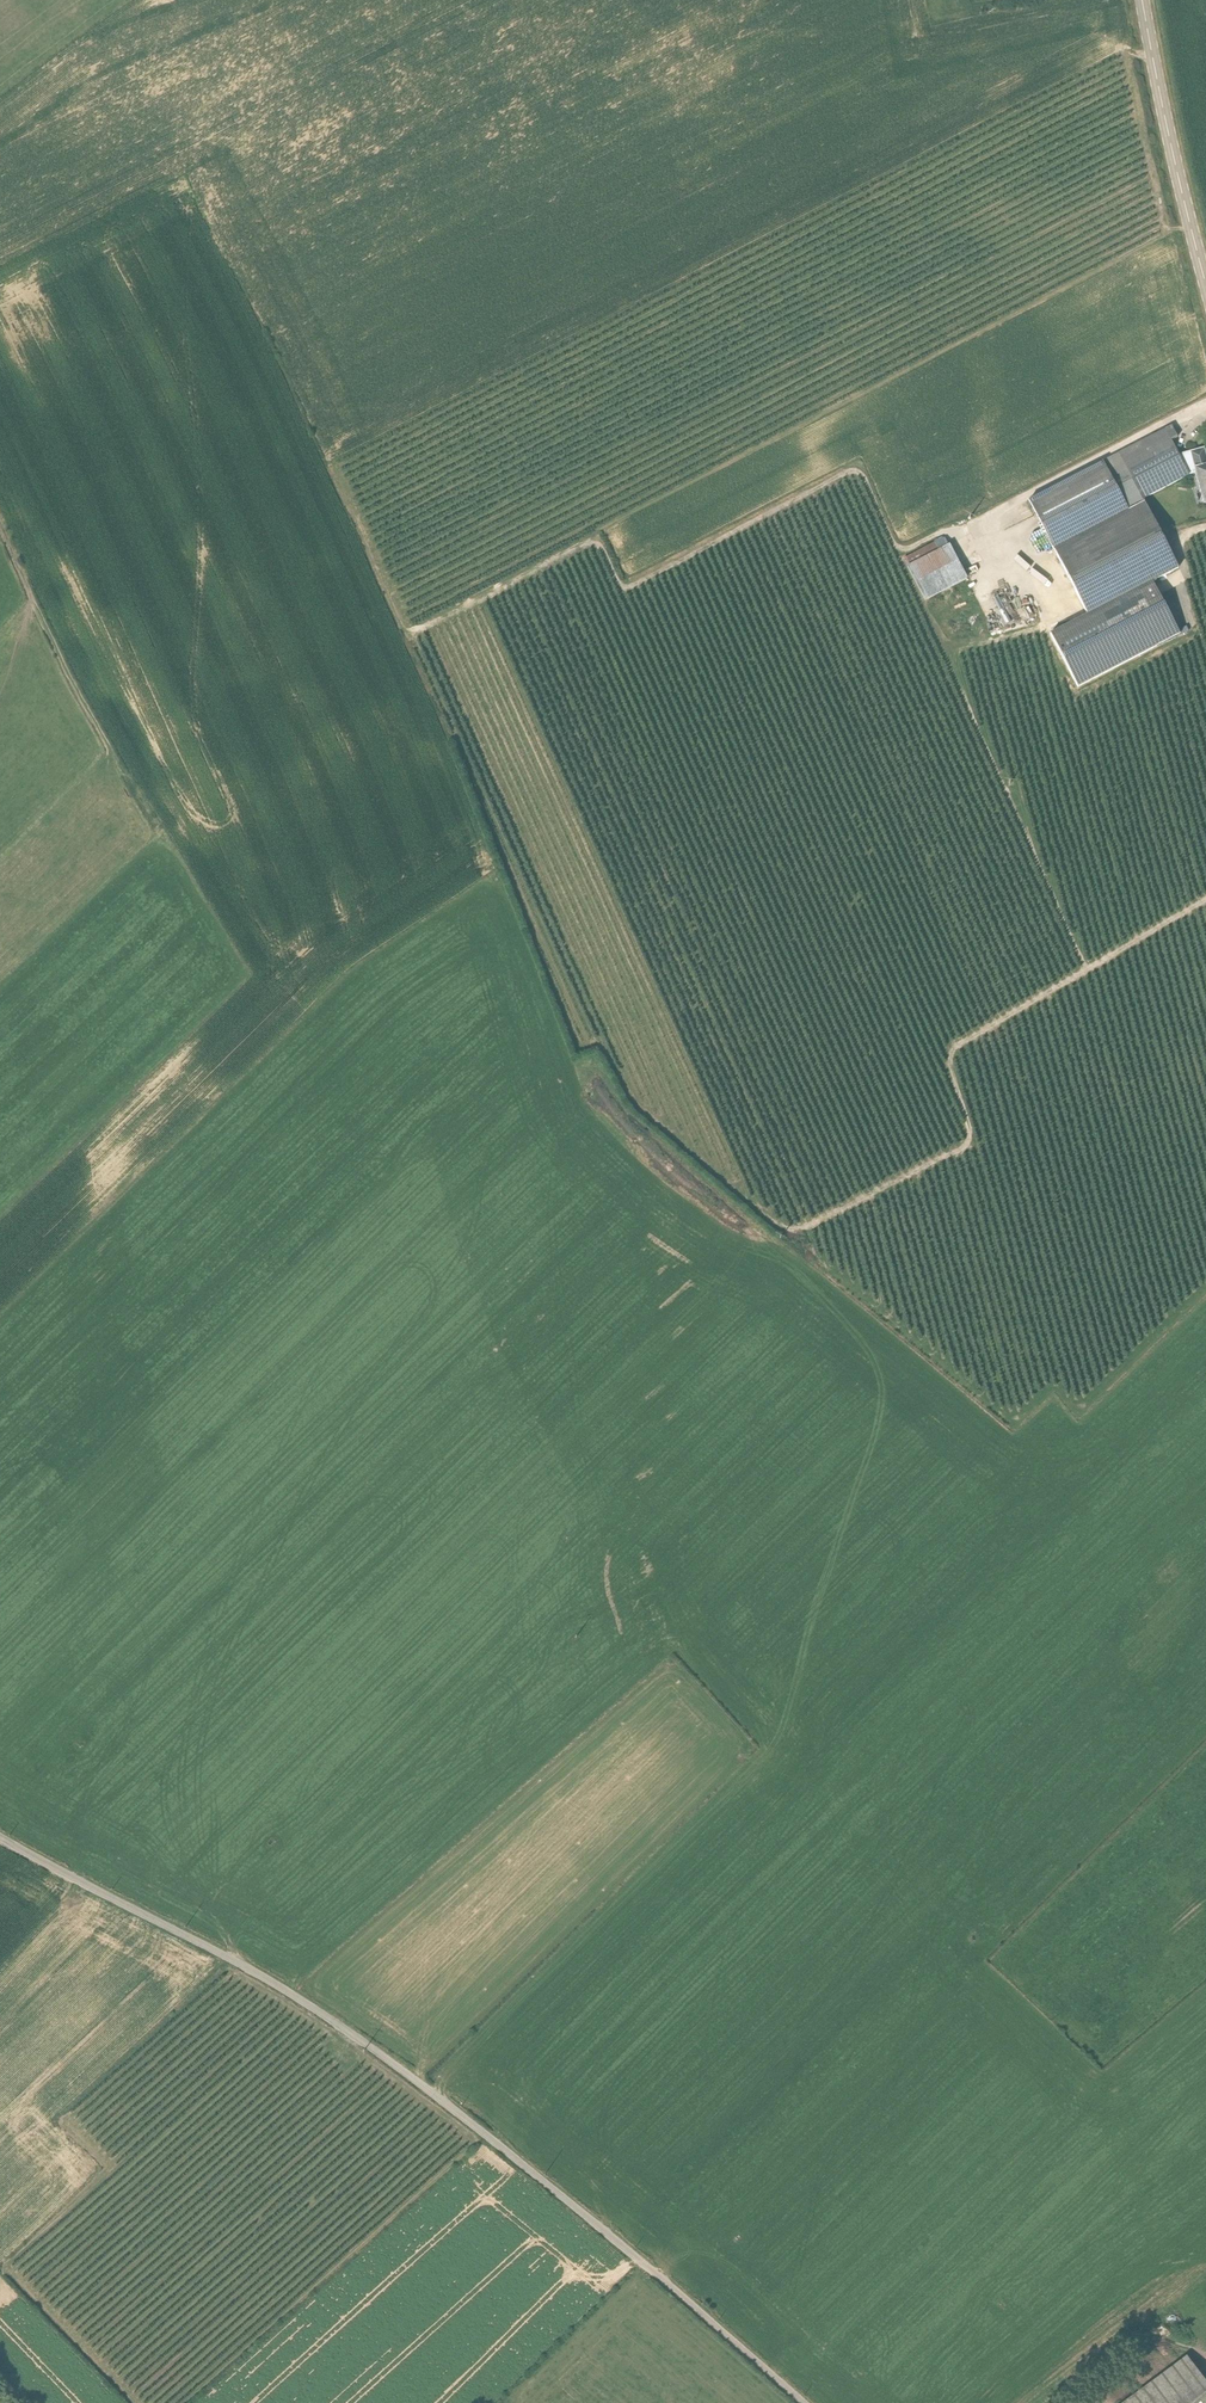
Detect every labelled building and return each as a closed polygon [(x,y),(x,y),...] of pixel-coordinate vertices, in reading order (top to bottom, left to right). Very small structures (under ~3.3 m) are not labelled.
[(1027,500),(1083,608),(1170,565),(1136,498),(1189,471),(1199,503),(1205,501),(1205,468),(1200,445),(1174,456),(1162,431),(1027,500)] [(944,537),(902,558),(922,600),(964,581),(944,537)] [(1046,635),(1075,690),(1177,638),(1148,583),(1046,635)] [(1121,2402),(1205,2402),(1205,2382),(1186,2355),(1121,2402)]
